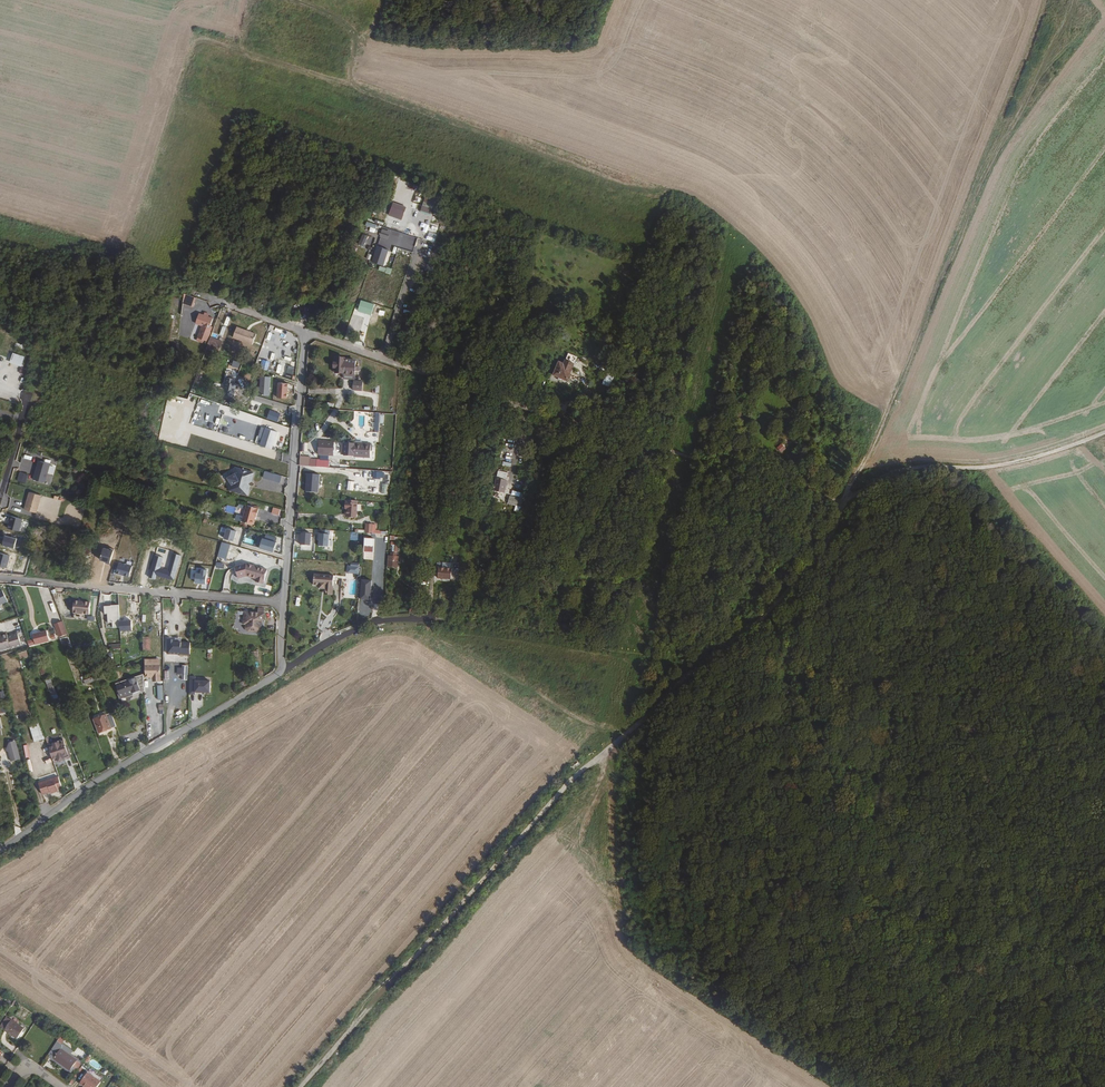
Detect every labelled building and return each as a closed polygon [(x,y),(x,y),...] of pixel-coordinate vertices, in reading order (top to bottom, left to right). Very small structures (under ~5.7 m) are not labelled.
[(392,202),(387,215),(401,220),(406,207),(392,202)] [(423,202),(420,210),(431,214),(434,205),(423,202)] [(382,227),(379,236),(387,239),(390,230),(382,227)] [(399,237),(397,245),(413,250),(417,238),(393,231),(392,235),(399,237)] [(357,244),(363,247),(368,237),(362,234),(357,244)] [(382,256),(385,250),(377,246),(375,253),(382,256)] [(220,285),(224,273),(219,272),(215,283),(220,285)] [(196,298),(184,294),(183,306),(192,307),(193,304),(194,304),(196,298)] [(192,307),(183,306),(181,315),(193,317),(194,307),(192,307)] [(203,315),(198,314),(195,324),(201,326),(196,341),(202,343),(203,340),(206,341),(210,330),(208,329),(210,324),(212,319),(207,317),(203,315)] [(269,335),(277,337),(280,328),(271,326),(269,335)] [(256,334),(236,327),(232,337),(252,344),(256,334)] [(221,341),(211,338),(207,349),(217,353),(218,353),(219,348),(219,347),(221,341)] [(461,361),(466,352),(457,347),(452,356),(461,361)] [(9,362),(21,366),(24,356),(12,353),(9,362)] [(567,381),(571,370),(576,357),(567,354),(563,364),(558,362),(553,376),(567,381)] [(355,375),(355,361),(335,360),(334,374),(355,375)] [(276,374),(291,377),(293,368),(278,364),(276,374)] [(602,385),(609,387),(612,377),(605,375),(602,385)] [(271,377),(261,376),(260,395),(269,396),(271,377)] [(638,382),(637,382),(631,376),(626,382),(634,388),(638,382)] [(222,395),(233,397),(236,384),(234,384),(235,379),(226,378),(222,395)] [(363,391),(363,382),(353,382),(353,391),(363,391)] [(287,398),(288,383),(279,383),(278,398),(287,398)] [(9,390),(1,388),(0,390),(0,397),(7,398),(9,390)] [(259,446),(271,449),(276,432),(264,429),(259,446)] [(333,443),(319,442),(319,456),(332,456),(333,443)] [(370,445),(345,444),(344,457),(370,458),(370,445)] [(35,463),(37,455),(40,456),(41,453),(28,451),(27,455),(24,455),(23,461),(35,463)] [(299,457),(299,466),(329,468),(329,461),(310,459),(310,457),(299,457)] [(57,479),(60,471),(50,468),(47,476),(57,479)] [(240,493),(249,496),(251,489),(250,488),(250,484),(251,482),(253,481),(255,474),(246,472),(245,470),(243,471),(238,469),(237,474),(229,478),(233,486),(232,491),(237,492),(238,494),(240,493)] [(263,478),(271,480),(273,473),(265,471),(263,478)] [(279,482),(281,476),(273,473),(271,480),(279,482)] [(312,480),(301,479),(300,493),(311,494),(312,480)] [(504,493),(507,481),(495,479),(493,491),(504,493)] [(31,491),(26,508),(38,512),(43,494),(31,491)] [(521,508),(522,501),(509,498),(507,504),(521,508)] [(359,502),(347,501),(347,509),(347,512),(349,512),(348,518),(357,518),(358,509),(358,506),(359,502)] [(51,503),(49,512),(58,513),(59,505),(51,503)] [(256,517),(259,509),(257,508),(246,505),(242,522),(253,525),(255,517),(256,517)] [(273,507),(271,513),(279,516),(281,509),(273,507)] [(365,533),(385,534),(385,531),(376,531),(376,525),(366,525),(365,533)] [(224,538),(234,541),(237,531),(227,529),(224,538)] [(319,547),(328,548),(329,531),(321,530),(321,534),(320,534),(319,547)] [(311,534),(301,534),(300,546),(310,547),(311,534)] [(259,548),(273,552),(276,542),(262,538),(259,548)] [(225,560),(230,545),(221,543),(217,557),(225,560)] [(109,549),(103,547),(100,559),(106,561),(105,562),(110,563),(114,549),(109,548),(109,549)] [(11,555),(0,552),(0,565),(7,567),(11,555)] [(388,555),(387,566),(398,566),(398,555),(388,555)] [(154,560),(149,577),(155,579),(157,575),(174,580),(180,561),(172,558),(167,575),(159,573),(162,563),(154,560)] [(129,577),(132,567),(119,563),(117,574),(129,577)] [(263,586),(268,572),(247,566),(235,569),(238,580),(246,578),(257,581),(256,584),(263,586)] [(359,567),(347,566),(346,574),(358,574),(359,567)] [(451,578),(452,568),(439,567),(438,577),(451,578)] [(194,583),(206,584),(206,570),(200,570),(199,574),(194,574),(194,583)] [(616,583),(619,579),(613,574),(610,578),(616,583)] [(333,576),(314,575),(313,586),(319,586),(319,589),(324,590),(324,594),(332,594),(333,576)] [(8,601),(3,590),(0,591),(0,605),(8,601)] [(361,598),(361,612),(370,612),(371,598),(361,598)] [(578,611),(583,602),(579,600),(574,608),(578,611)] [(89,615),(90,603),(79,602),(79,604),(74,604),(73,614),(89,615)] [(119,621),(118,605),(111,605),(111,606),(104,607),(105,614),(107,614),(108,623),(112,623),(113,627),(120,626),(119,621)] [(590,608),(588,611),(582,607),(579,611),(589,617),(593,610),(590,608)] [(249,631),(260,632),(263,629),(263,624),(262,622),(262,620),(266,620),(266,613),(246,611),(245,624),(247,624),(247,628),(249,631)] [(131,621),(119,621),(120,626),(120,631),(132,630),(131,621)] [(66,635),(62,622),(54,625),(59,638),(66,635)] [(38,634),(38,633),(32,635),(35,644),(49,640),(47,632),(38,634)] [(9,638),(0,640),(0,653),(22,646),(18,635),(9,638)] [(167,655),(190,655),(190,643),(168,643),(167,655)] [(160,664),(146,664),(146,676),(153,676),(153,679),(160,679),(160,664)] [(181,679),(187,679),(187,666),(177,666),(176,676),(181,676),(181,679)] [(84,680),(86,684),(100,679),(97,671),(89,674),(91,678),(84,680)] [(195,677),(190,677),(189,694),(195,694),(195,692),(210,693),(210,681),(195,681),(195,677)] [(136,680),(118,686),(122,698),(124,697),(125,698),(134,694),(134,692),(139,690),(136,680)] [(115,727),(110,713),(93,720),(98,733),(115,727)] [(30,727),(35,743),(45,740),(39,724),(36,725),(30,727)] [(70,758),(65,740),(49,745),(54,763),(70,758)] [(9,752),(11,762),(20,760),(16,741),(9,743),(7,751),(9,752)] [(62,788),(58,777),(39,784),(42,795),(50,792),(50,793),(58,791),(57,790),(62,788)] [(24,1028),(5,1015),(0,1022),(0,1027),(17,1038),(24,1028)] [(56,1041),(62,1045),(67,1037),(62,1033),(56,1041)] [(77,1060),(60,1048),(61,1046),(62,1045),(56,1041),(47,1054),(53,1058),(70,1069),(77,1060)] [(101,1082),(88,1073),(80,1083),(85,1086),(97,1086),(101,1082)]
